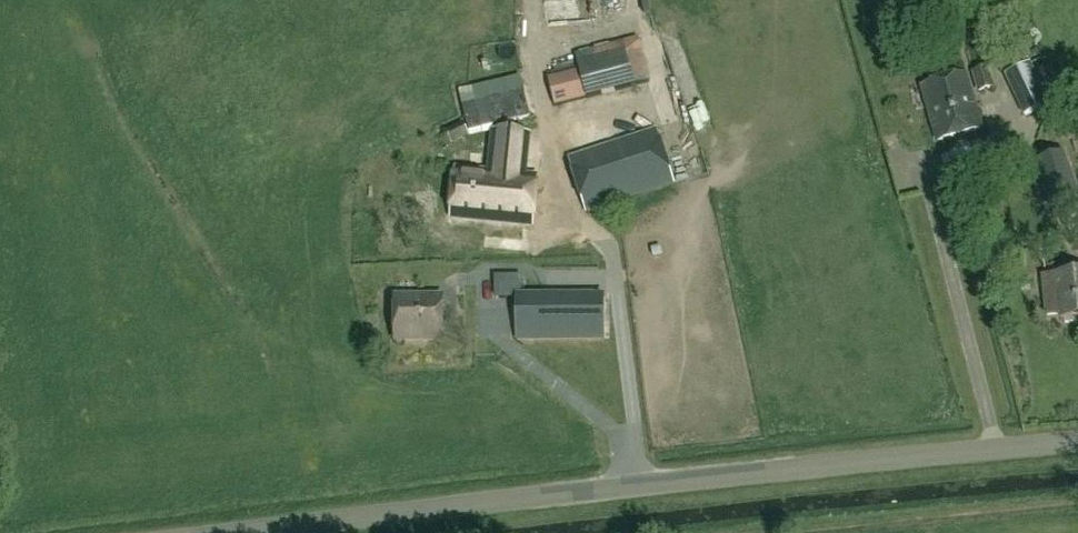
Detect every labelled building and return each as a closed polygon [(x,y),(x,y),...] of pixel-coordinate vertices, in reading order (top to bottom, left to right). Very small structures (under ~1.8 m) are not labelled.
[(635,87),(635,85),(650,81),(643,51),(640,37),(622,41),(575,53),(580,71),(548,78),(555,107),(587,98),(635,87)] [(1031,62),(1026,65),(1006,74),(1025,115),(1050,103),(1031,62)] [(988,68),(973,72),(979,90),(993,86),(988,68)] [(923,86),(938,140),(980,128),(965,74),(923,86)] [(452,144),(470,136),(464,122),(446,131),(452,144)] [(561,172),(570,197),(581,193),(586,209),(674,180),(657,128),(573,156),(576,167),(561,172)] [(534,225),(542,147),(491,142),(488,172),(455,169),(450,216),(534,225)] [(1077,199),(1077,192),(1064,153),(1039,161),(1056,207),(1077,199)] [(616,212),(623,209),(621,203),(614,205),(616,212)] [(519,339),(603,339),(602,296),(556,297),(556,283),(590,283),(590,243),(540,244),(541,284),(549,283),(549,297),(518,297),(519,339)] [(534,268),(502,269),(504,293),(535,291),(534,268)] [(1060,314),(1061,319),(1077,318),(1077,272),(1057,274),(1043,275),(1047,315),(1060,314)] [(395,340),(443,340),(443,297),(395,297),(395,340)]
